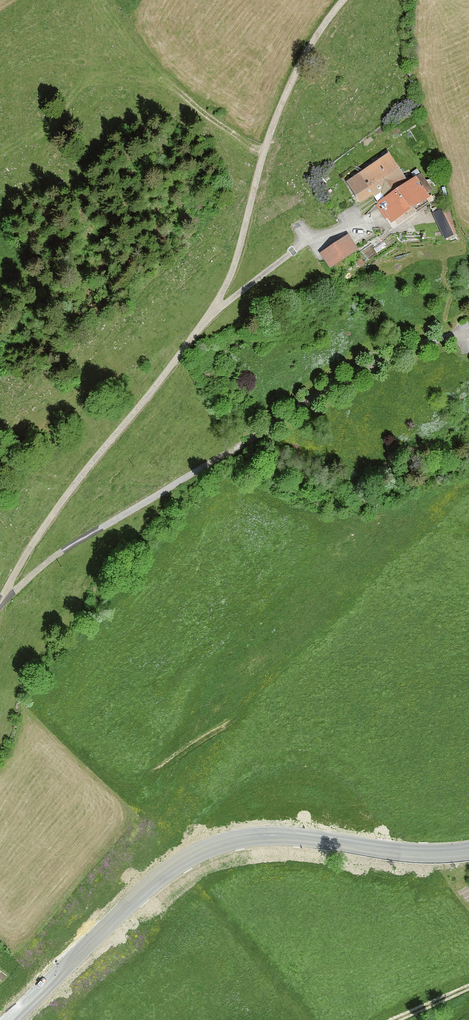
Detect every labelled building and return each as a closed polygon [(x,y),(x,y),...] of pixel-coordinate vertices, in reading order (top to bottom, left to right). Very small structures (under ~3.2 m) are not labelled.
[(391,152),(344,181),(360,207),(385,192),(387,195),(409,181),(391,152)] [(419,176),(378,206),(394,227),(434,197),(419,176)] [(449,208),(435,214),(447,242),(461,236),(449,208)] [(349,234),(322,254),(334,271),(361,250),(349,234)]
